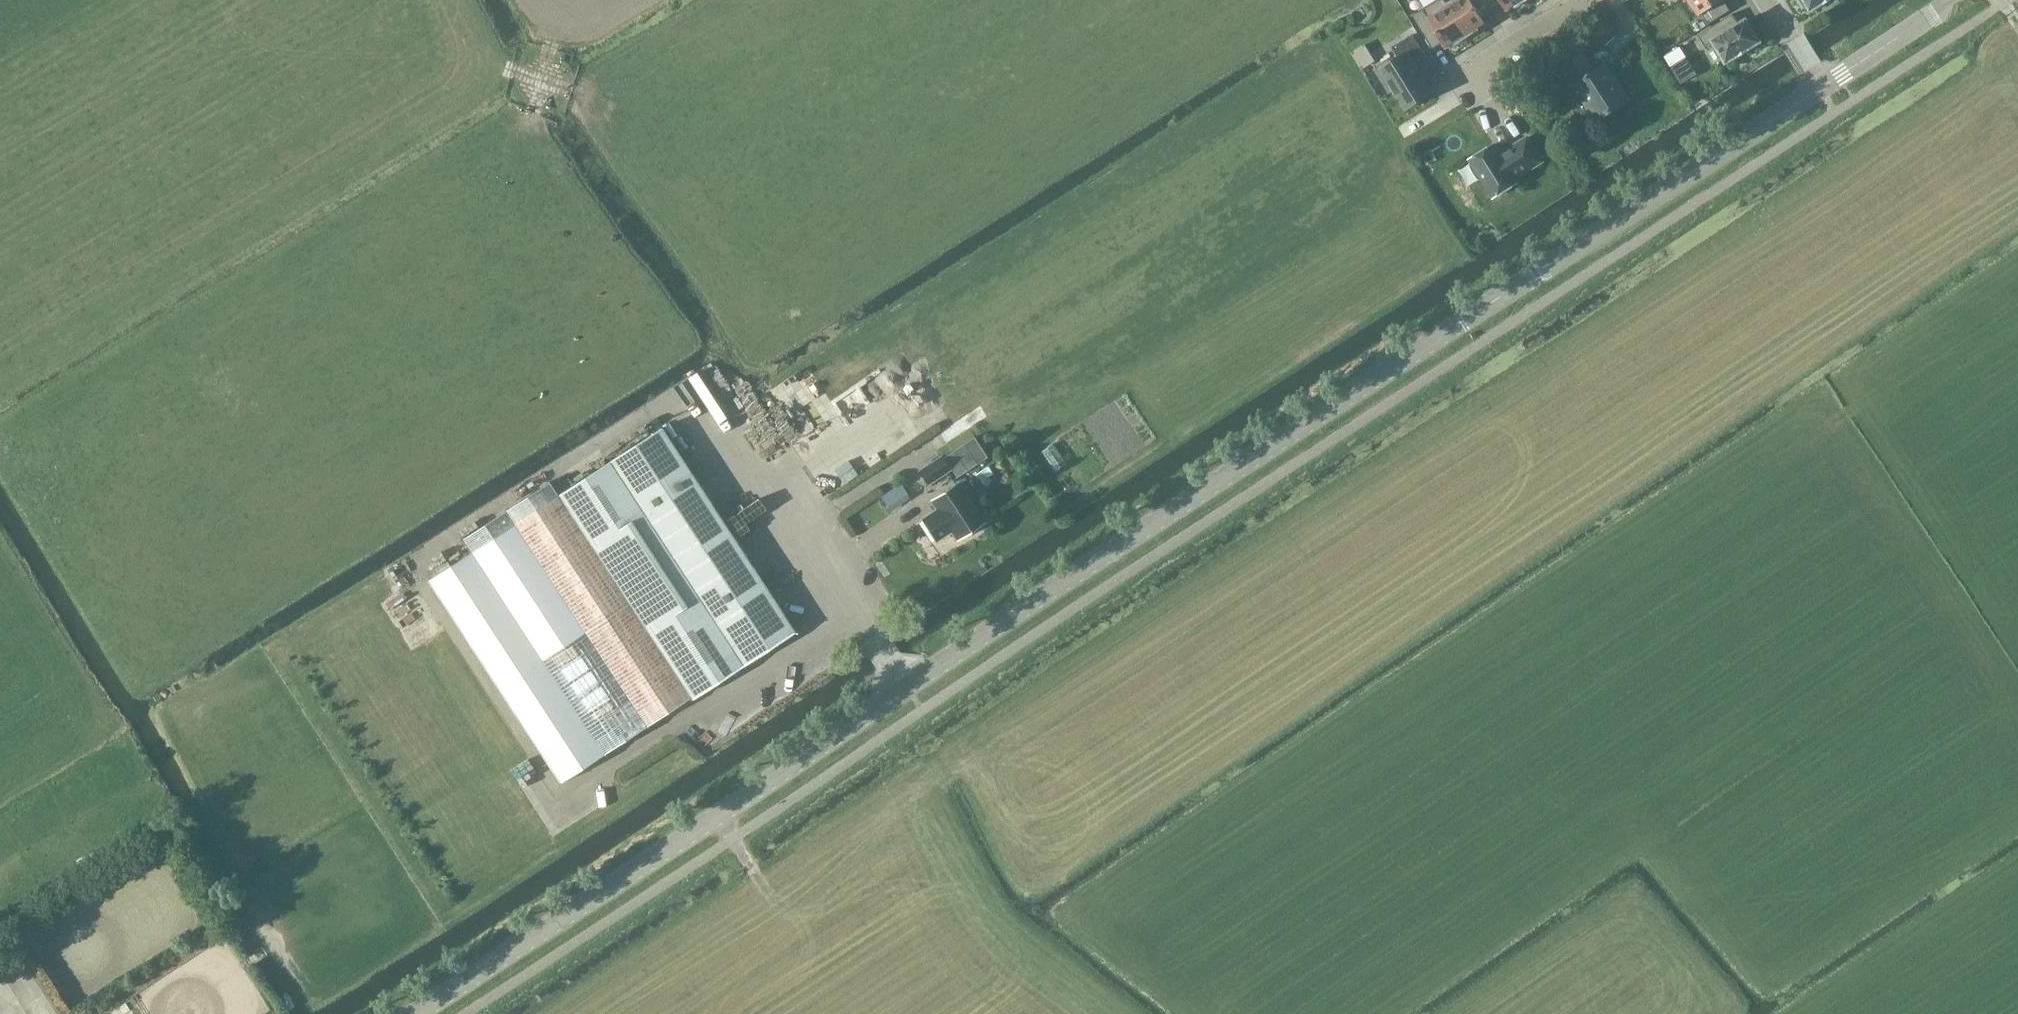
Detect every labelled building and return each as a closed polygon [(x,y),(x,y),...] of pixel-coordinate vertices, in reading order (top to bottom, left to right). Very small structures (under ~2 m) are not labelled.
[(1448,5),(1445,0),(1437,0),(1422,9),(1423,9),(1412,16),(1433,49),(1443,42),(1446,48),(1455,42),(1456,44),(1467,37),(1448,5)] [(1493,11),(1486,0),(1456,0),(1448,5),(1467,37),(1479,29),(1478,28),(1485,24),(1482,18),(1493,11)] [(1527,0),(1486,0),(1493,11),(1504,5),(1507,10),(1516,5),(1517,6),(1527,0)] [(1700,15),(1703,13),(1709,23),(1731,10),(1724,0),(1690,0),(1700,15)] [(1806,8),(1808,6),(1811,10),(1823,2),(1824,4),(1830,0),(1801,0),(1806,8)] [(1739,24),(1733,13),(1698,35),(1705,46),(1714,41),(1726,62),(1738,55),(1739,56),(1748,50),(1748,49),(1760,41),(1746,20),(1739,24)] [(1392,48),(1399,59),(1380,70),(1405,111),(1433,94),(1416,68),(1428,61),(1412,36),(1392,48)] [(1680,43),(1663,52),(1671,69),(1688,60),(1680,43)] [(1570,90),(1577,86),(1598,121),(1630,100),(1605,62),(1596,68),(1589,57),(1584,50),(1556,67),(1570,90)] [(1494,144),(1470,159),(1489,190),(1494,197),(1505,190),(1517,182),(1515,178),(1542,161),(1527,138),(1500,154),(1494,144)] [(786,395),(763,409),(770,421),(794,407),(786,395)] [(795,631),(662,427),(558,495),(549,481),(463,537),(472,551),(428,579),(560,781),(690,696),(692,699),(795,631)] [(940,457),(919,471),(928,484),(949,470),(940,457)] [(903,482),(882,491),(887,503),(908,494),(903,482)] [(934,511),(922,519),(936,541),(951,531),(957,539),(983,522),(958,483),(932,501),(934,504),(931,506),(934,511)]
